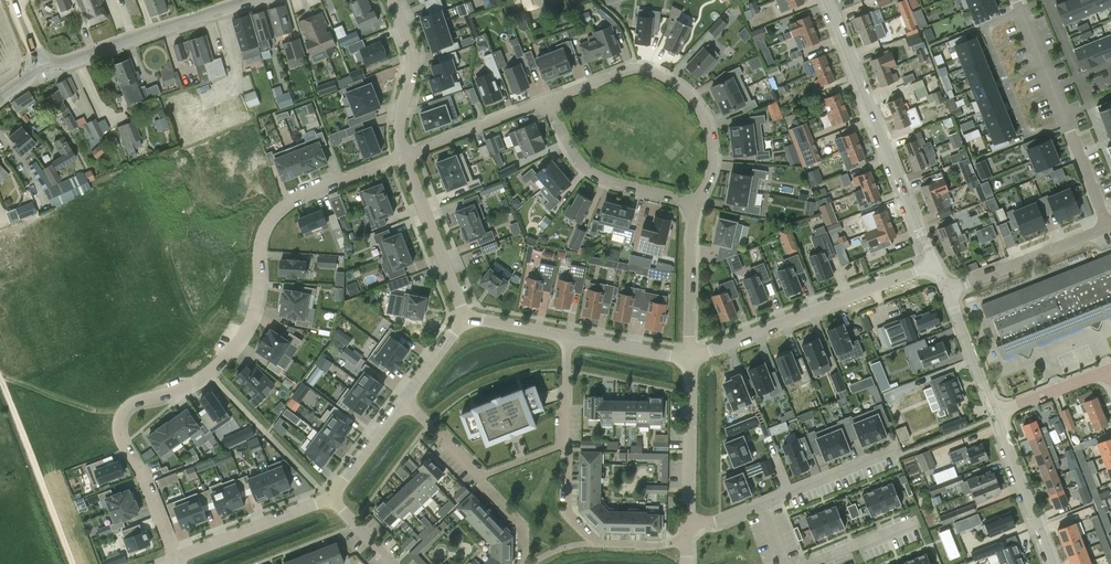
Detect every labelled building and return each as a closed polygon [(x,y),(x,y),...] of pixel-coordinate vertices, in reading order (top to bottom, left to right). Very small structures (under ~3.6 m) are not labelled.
[(86,25),(106,18),(99,0),(76,0),(86,25)] [(150,17),(168,11),(165,0),(144,0),(150,17)] [(360,28),(378,20),(374,11),(373,11),(368,0),(358,0),(356,1),(356,0),(351,0),(350,0),(351,3),(350,4),(357,19),(355,20),(359,28),(360,27),(360,28)] [(446,21),(442,10),(444,9),(441,0),(427,0),(432,13),(421,17),(424,28),(446,21)] [(544,5),(542,0),(523,0),(526,11),(535,8),(536,9),(538,10),(542,9),(543,7),(543,5),(544,5)] [(781,12),(804,4),(802,0),(776,0),(781,12)] [(970,8),(975,20),(972,21),(974,26),(988,20),(986,15),(997,10),(993,0),(989,0),(970,8)] [(1079,19),(1072,0),(1067,0),(1055,5),(1064,25),(1079,19)] [(1079,19),(1095,12),(1090,0),(1072,0),(1079,19)] [(1108,0),(1090,0),(1095,12),(1110,6),(1108,0)] [(457,5),(460,15),(475,11),(472,1),(457,5)] [(750,9),(757,6),(755,1),(748,4),(750,9)] [(285,5),(268,10),(276,36),(293,31),(285,5)] [(677,53),(679,54),(693,27),(678,21),(682,11),(670,6),(666,30),(672,33),(665,48),(671,51),(669,53),(676,56),(677,53)] [(760,12),(757,6),(750,9),(752,15),(760,12)] [(899,9),(901,15),(909,11),(907,6),(899,9)] [(859,15),(854,18),(854,19),(857,25),(854,26),(856,31),(859,30),(859,31),(871,26),(872,26),(876,24),(871,12),(871,11),(867,13),(866,13),(864,8),(857,10),(859,15)] [(914,19),(921,16),(918,9),(911,12),(914,19)] [(274,37),(267,15),(266,10),(252,14),(263,51),(272,48),(269,38),(274,37)] [(636,32),(636,34),(636,35),(635,42),(650,44),(652,27),(658,28),(660,12),(648,10),(647,17),(638,16),(638,18),(635,18),(634,25),(637,25),(636,32)] [(579,26),(592,20),(588,11),(575,17),(579,26)] [(909,11),(901,15),(903,20),(911,17),(909,11)] [(305,39),(326,30),(325,27),(328,26),(322,12),(298,22),(305,39)] [(233,20),(234,25),(242,50),(259,45),(250,15),(233,20)] [(808,16),(788,23),(791,31),(784,34),(786,40),(794,37),(801,34),(814,29),(808,16)] [(727,24),(720,18),(709,30),(716,36),(727,24)] [(449,32),(446,21),(424,28),(426,34),(428,39),(449,32)] [(871,26),(859,31),(864,45),(878,40),(882,38),(886,36),(881,22),(876,24),(872,26),(871,26)] [(905,37),(919,32),(916,25),(905,29),(908,36),(905,37)] [(603,55),(604,58),(609,56),(609,57),(616,55),(615,53),(620,51),(616,41),(617,41),(616,41),(614,37),(615,36),(614,36),(611,27),(594,33),(595,35),(603,55)] [(746,27),(739,32),(745,41),(752,35),(746,27)] [(765,27),(751,33),(755,42),(763,39),(768,37),(765,27)] [(819,42),(814,29),(801,34),(794,37),(798,50),(790,53),(792,60),(802,56),(800,50),(819,42)] [(327,33),(326,30),(305,39),(306,41),(306,42),(311,55),(336,44),(330,31),(327,33)] [(449,32),(428,39),(432,50),(443,47),(445,52),(460,47),(458,42),(453,43),(449,32)] [(919,32),(905,37),(909,47),(922,42),(919,32)] [(206,35),(197,38),(210,78),(210,80),(227,75),(221,58),(214,60),(206,35)] [(348,35),(340,38),(343,46),(351,43),(348,35)] [(595,35),(588,38),(590,42),(580,46),(586,61),(596,57),(596,58),(597,57),(596,57),(600,55),(601,56),(601,55),(603,55),(595,35)] [(962,35),(948,41),(950,47),(952,52),(957,50),(957,51),(959,56),(980,48),(976,39),(976,37),(968,40),(964,42),(962,35)] [(1089,43),(1098,64),(1110,58),(1110,52),(1105,37),(1089,43)] [(210,80),(210,78),(197,38),(173,45),(178,60),(188,57),(187,55),(189,54),(187,51),(191,50),(201,83),(210,80)] [(283,43),(288,61),(305,56),(300,38),(283,43)] [(558,50),(550,53),(559,75),(563,73),(564,76),(571,73),(570,71),(572,70),(566,56),(573,53),(568,41),(556,45),(558,50)] [(362,42),(348,47),(351,55),(360,52),(366,67),(386,60),(381,45),(365,50),(362,42)] [(524,55),(523,53),(519,43),(512,46),(517,58),(524,55)] [(1098,64),(1089,43),(1074,50),(1082,70),(1098,64)] [(716,59),(715,58),(718,54),(708,44),(704,48),(686,66),(699,78),(705,71),(707,73),(717,61),(715,59),(716,59)] [(918,57),(926,54),(923,48),(915,51),(918,57)] [(980,48),(959,56),(964,67),(984,59),(982,52),(980,48)] [(272,57),(269,49),(262,52),(261,52),(263,59),(272,57)] [(768,49),(760,51),(763,59),(771,56),(768,49)] [(531,50),(523,53),(524,55),(530,70),(537,67),(531,50)] [(876,58),(870,60),(876,74),(888,69),(889,68),(897,65),(891,52),(889,53),(883,55),(882,52),(881,50),(874,53),(876,58)] [(431,66),(435,77),(435,78),(439,76),(453,72),(457,71),(454,64),(460,62),(456,51),(440,56),(442,62),(431,66)] [(486,103),(490,102),(491,103),(498,101),(497,99),(501,97),(497,88),(498,87),(497,87),(496,83),(496,82),(495,82),(494,79),(500,77),(501,78),(501,77),(492,53),(491,53),(492,54),(484,57),(490,73),(476,79),(486,103)] [(543,80),(545,79),(546,80),(559,75),(550,53),(537,58),(542,72),(540,73),(543,80)] [(816,72),(829,67),(824,54),(804,62),(809,75),(816,72)] [(928,59),(926,54),(918,57),(920,63),(928,59)] [(754,67),(761,63),(758,56),(751,60),(754,67)] [(137,79),(140,78),(137,71),(134,72),(129,59),(121,62),(135,103),(149,97),(148,96),(145,86),(141,88),(137,79)] [(984,59),(964,67),(965,71),(968,78),(988,70),(985,63),(984,59)] [(127,106),(135,103),(121,62),(112,65),(113,67),(111,69),(112,72),(115,73),(118,79),(116,81),(117,85),(119,85),(127,106)] [(504,70),(513,93),(517,91),(518,94),(526,90),(526,88),(529,87),(520,64),(504,70)] [(776,74),(780,73),(777,66),(766,70),(769,77),(776,74)] [(938,69),(941,77),(948,74),(945,66),(938,69)] [(715,95),(717,101),(743,89),(737,76),(743,74),(739,67),(725,73),(728,80),(711,88),(712,89),(710,90),(713,96),(715,95)] [(835,81),(829,67),(816,72),(819,79),(815,81),(817,88),(835,81)] [(888,69),(876,74),(881,87),(893,82),(894,82),(899,80),(896,72),(891,74),(889,68),(888,69)] [(173,72),(176,82),(179,90),(184,88),(177,70),(175,71),(174,72),(173,72)] [(988,70),(968,78),(970,82),(972,89),(993,81),(990,74),(988,70)] [(166,85),(176,82),(173,72),(162,76),(166,85)] [(435,78),(435,77),(429,79),(434,92),(445,88),(447,94),(462,89),(459,82),(457,83),(453,72),(439,76),(435,78)] [(935,76),(925,79),(927,84),(936,80),(935,76)] [(69,96),(70,98),(72,102),(78,99),(75,92),(76,92),(69,77),(57,84),(64,98),(69,96)] [(345,88),(351,105),(359,102),(376,95),(371,83),(365,85),(363,79),(351,83),(352,85),(345,88)] [(335,80),(317,86),(320,96),(338,89),(335,80)] [(345,87),(343,81),(336,83),(339,90),(345,87)] [(993,81),(972,89),(974,93),(977,100),(997,91),(994,85),(993,81)] [(157,82),(145,86),(148,96),(160,92),(157,82)] [(787,84),(779,87),(782,93),(789,91),(787,84)] [(928,94),(925,85),(914,90),(918,98),(928,94)] [(474,87),(466,90),(472,105),(479,102),(474,87)] [(743,89),(717,101),(724,114),(741,106),(744,112),(758,106),(754,99),(749,102),(743,89)] [(52,116),(60,112),(64,119),(63,120),(65,124),(66,124),(69,130),(78,126),(67,107),(65,108),(61,100),(64,99),(59,90),(43,99),(52,116)] [(932,94),(934,99),(936,105),(944,102),(940,90),(932,94)] [(10,103),(15,109),(16,112),(18,110),(21,115),(24,114),(30,111),(26,105),(34,100),(28,91),(10,103)] [(243,95),(248,108),(260,103),(255,91),(243,95)] [(997,91),(977,100),(978,104),(981,111),(1001,102),(999,96),(997,91)] [(290,92),(276,96),(279,108),(294,104),(290,92)] [(887,102),(892,115),(905,111),(897,92),(891,95),(893,100),(887,102)] [(832,111),(845,106),(839,93),(822,100),(825,106),(829,105),(832,111)] [(928,102),(934,99),(932,94),(928,95),(926,96),(928,102)] [(359,102),(351,105),(356,116),(347,119),(350,127),(363,122),(367,120),(366,120),(364,114),(381,107),(376,95),(359,102)] [(425,127),(426,130),(451,121),(447,109),(454,106),(450,95),(432,101),(434,108),(420,113),(423,120),(421,121),(423,128),(425,127)] [(957,109),(953,100),(947,103),(950,111),(957,109)] [(1097,106),(1110,144),(1110,100),(1097,106)] [(767,106),(773,121),(783,117),(777,101),(767,106)] [(1001,102),(981,111),(983,115),(985,122),(1005,113),(1003,107),(1001,102)] [(305,117),(314,114),(311,104),(302,107),(305,117)] [(845,106),(832,111),(827,113),(832,126),(850,119),(845,106)] [(962,115),(959,108),(957,109),(950,111),(953,118),(962,115)] [(166,117),(163,109),(157,111),(160,119),(164,118),(166,117)] [(905,111),(892,115),(898,129),(915,122),(912,115),(907,117),(905,111)] [(1005,113),(985,122),(987,126),(990,132),(1010,124),(1007,118),(1005,113)] [(732,141),(762,137),(761,124),(766,123),(765,115),(750,117),(751,124),(730,127),(732,141)] [(95,118),(90,121),(86,123),(94,139),(103,135),(95,118)] [(164,118),(160,119),(154,122),(158,132),(168,128),(164,118)] [(796,119),(792,121),(794,126),(802,123),(800,118),(796,119)] [(47,126),(43,120),(34,126),(38,132),(47,126)] [(141,138),(134,120),(116,127),(129,158),(136,155),(134,149),(142,146),(139,139),(141,138)] [(363,122),(350,127),(345,129),(348,136),(355,134),(365,158),(381,151),(371,127),(365,129),(363,122)] [(534,122),(508,134),(514,146),(541,135),(538,129),(537,129),(534,122)] [(794,126),(788,129),(796,148),(808,143),(810,143),(802,123),(794,126)] [(994,143),(990,145),(992,151),(993,151),(1007,145),(1005,141),(1004,140),(1007,139),(1015,136),(1012,129),(1010,124),(990,132),(992,137),(994,143)] [(10,131),(12,133),(8,137),(22,154),(35,143),(29,137),(30,136),(21,126),(19,128),(16,125),(10,131)] [(319,142),(308,146),(316,167),(327,163),(321,147),(327,144),(322,131),(316,134),(319,142)] [(847,150),(860,145),(855,132),(835,140),(840,153),(847,150)] [(921,153),(932,149),(929,142),(924,144),(922,137),(923,137),(921,132),(908,137),(910,142),(904,144),(909,158),(921,153)] [(948,136),(950,141),(958,138),(956,132),(948,136)] [(337,134),(330,137),(334,147),(342,144),(337,134)] [(543,141),(541,135),(514,146),(514,147),(520,144),(523,151),(517,153),(519,159),(545,148),(542,141),(543,141)] [(187,150),(198,144),(193,136),(182,142),(187,150)] [(52,162),(58,171),(76,160),(62,137),(54,142),(62,156),(52,162)] [(486,140),(492,155),(505,150),(502,142),(496,145),(493,137),(486,140)] [(764,151),(762,137),(732,141),(732,143),(730,143),(731,149),(733,149),(734,156),(755,153),(756,161),(770,159),(769,150),(764,151)] [(958,138),(950,141),(953,147),(961,144),(958,138)] [(1036,138),(1022,144),(1025,150),(1027,149),(1032,160),(1054,150),(1050,139),(1039,144),(1036,138)] [(295,146),(297,151),(297,150),(306,172),(316,168),(316,167),(308,146),(306,141),(295,146)] [(808,143),(796,148),(796,149),(801,162),(803,167),(820,160),(813,141),(810,143),(808,143)] [(491,157),(486,144),(479,147),(485,160),(491,157)] [(857,166),(856,162),(865,158),(860,145),(847,150),(840,153),(847,170),(857,166)] [(91,153),(97,159),(104,152),(98,146),(91,153)] [(962,160),(966,159),(968,158),(965,149),(964,148),(958,150),(958,152),(959,153),(962,160)] [(265,153),(270,166),(277,164),(283,180),(294,176),(286,155),(287,154),(285,149),(273,154),(272,151),(265,153)] [(935,156),(932,149),(921,153),(909,158),(914,171),(936,163),(933,157),(935,156)] [(297,151),(287,154),(286,155),(294,176),(305,172),(306,172),(297,150),(297,151)] [(796,150),(786,153),(791,164),(800,161),(796,150)] [(1054,151),(1032,160),(1036,170),(1033,171),(1036,178),(1050,172),(1048,166),(1059,162),(1054,151)] [(437,163),(442,177),(468,167),(462,153),(446,159),(446,157),(438,160),(439,162),(437,163)] [(958,162),(961,170),(969,167),(966,159),(962,160),(958,162)] [(540,179),(546,186),(562,172),(561,171),(562,170),(558,165),(557,166),(552,161),(537,174),(532,168),(521,178),(526,184),(531,180),(534,184),(540,179)] [(29,168),(38,181),(46,177),(36,163),(29,168)] [(51,164),(42,169),(52,185),(61,180),(51,164)] [(503,178),(518,171),(515,164),(500,171),(503,178)] [(8,175),(1,167),(0,166),(0,183),(8,175)] [(473,180),(468,167),(442,177),(443,180),(441,181),(444,188),(446,188),(448,191),(466,183),(469,189),(482,184),(479,178),(473,180)] [(990,177),(986,167),(976,171),(981,181),(990,177)] [(1061,168),(1050,172),(1053,178),(1063,173),(1061,168)] [(729,187),(757,192),(760,178),(766,179),(767,171),(753,169),(751,176),(731,173),(729,187)] [(812,171),(806,173),(811,186),(817,184),(812,171)] [(863,189),(875,184),(870,171),(853,178),(855,184),(860,183),(863,189)] [(46,177),(38,181),(44,190),(53,208),(63,203),(75,198),(91,191),(83,172),(52,186),(46,177)] [(562,172),(546,186),(552,193),(546,198),(548,201),(544,205),(549,211),(560,202),(555,196),(571,183),(562,172)] [(920,186),(926,200),(949,191),(941,172),(924,179),(926,184),(920,186)] [(843,185),(851,183),(849,174),(841,175),(843,185)] [(964,178),(967,184),(977,179),(975,174),(972,175),(965,178),(964,178)] [(977,179),(967,184),(969,189),(979,185),(977,179)] [(365,207),(368,206),(388,198),(382,184),(382,183),(382,184),(376,186),(375,184),(369,186),(370,189),(364,191),(364,190),(359,192),(365,207)] [(502,184),(481,192),(483,197),(504,189),(502,184)] [(881,197),(875,184),(863,189),(852,193),(860,213),(873,207),(871,201),(881,197)] [(976,187),(982,201),(986,200),(981,185),(976,187)] [(755,206),(757,192),(729,187),(729,189),(727,188),(726,194),(728,194),(726,201),(746,205),(745,212),(760,215),(761,207),(755,206)] [(827,194),(825,187),(818,190),(821,197),(827,194)] [(1070,188),(1059,193),(1068,216),(1079,211),(1070,188)] [(953,204),(948,191),(927,200),(930,213),(936,212),(939,217),(950,213),(948,206),(953,204)] [(1047,195),(1041,197),(1047,212),(1052,209),(1057,220),(1068,216),(1059,193),(1048,197),(1047,195)] [(587,211),(592,202),(592,201),(579,194),(572,207),(569,205),(565,214),(581,223),(584,216),(585,217),(588,211),(587,211)] [(348,214),(341,196),(330,200),(337,218),(348,214)] [(459,220),(462,226),(484,218),(479,204),(481,203),(478,196),(463,201),(466,208),(456,212),(456,211),(456,212),(459,220),(459,221),(459,220)] [(817,201),(819,206),(832,201),(830,196),(822,199),(822,198),(817,201)] [(1035,203),(1025,207),(1034,230),(1045,225),(1041,214),(1047,212),(1041,197),(1034,200),(1035,203)] [(388,198),(368,206),(369,206),(375,220),(369,222),(372,230),(386,224),(384,217),(393,214),(394,213),(393,211),(395,210),(393,204),(390,205),(389,202),(390,202),(389,202),(388,198)] [(15,208),(19,219),(37,213),(33,201),(15,208)] [(510,208),(507,201),(500,203),(503,210),(510,208)] [(832,201),(819,206),(821,211),(826,208),(827,210),(834,207),(832,201)] [(519,202),(515,202),(511,204),(516,210),(522,205),(519,202)] [(605,223),(613,226),(619,205),(618,205),(618,203),(612,202),(612,204),(605,202),(600,221),(593,220),(589,234),(597,236),(598,230),(603,231),(605,223)] [(619,205),(613,226),(611,233),(625,237),(624,243),(631,245),(635,231),(628,229),(633,209),(619,205)] [(1007,218),(1002,207),(995,210),(1000,221),(1007,218)] [(1013,209),(1006,212),(1012,226),(1018,223),(1023,234),(1034,230),(1025,207),(1014,212),(1013,209)] [(878,228),(891,223),(886,210),(868,217),(871,223),(875,221),(878,228)] [(320,211),(307,211),(307,234),(320,235),(320,240),(327,240),(327,225),(319,225),(320,211)] [(57,264),(41,213),(23,218),(39,269),(57,264)] [(352,229),(347,216),(339,219),(345,232),(352,229)] [(669,229),(671,220),(670,220),(670,218),(662,216),(662,218),(655,216),(654,223),(645,221),(638,251),(653,254),(656,242),(665,244),(668,235),(670,236),(671,230),(669,229)] [(485,217),(484,218),(462,226),(462,227),(462,228),(463,230),(463,231),(464,233),(462,234),(464,240),(467,239),(467,241),(467,242),(468,242),(468,241),(478,238),(480,244),(495,239),(492,231),(486,234),(480,220),(485,218),(485,217)] [(541,225),(545,228),(551,221),(547,217),(541,225)] [(981,220),(983,226),(991,223),(989,217),(981,220)] [(716,262),(736,254),(744,224),(736,222),(720,219),(719,218),(719,220),(717,227),(715,235),(714,242),(713,242),(713,244),(714,244),(720,245),(716,262)] [(937,229),(942,242),(955,237),(947,219),(941,222),(943,227),(937,229)] [(521,231),(517,222),(509,225),(513,234),(521,231)] [(827,227),(830,235),(843,230),(839,222),(827,227)] [(878,228),(865,233),(870,246),(868,247),(870,253),(885,247),(883,241),(896,236),(891,223),(878,228)] [(992,224),(975,230),(980,243),(997,236),(992,224)] [(586,232),(576,228),(569,247),(578,250),(586,232)] [(789,228),(779,231),(788,254),(798,250),(789,228)] [(384,256),(407,248),(406,244),(405,242),(407,241),(404,234),(402,235),(402,233),(401,233),(391,237),(389,230),(374,236),(377,243),(379,242),(384,256)] [(833,275),(827,259),(836,256),(826,232),(812,238),(818,253),(809,256),(819,281),(833,275)] [(967,240),(965,233),(955,237),(942,242),(948,256),(965,249),(962,242),(967,240)] [(838,237),(840,243),(847,240),(845,234),(839,237),(838,237)] [(541,236),(538,243),(544,246),(546,242),(545,238),(541,236)] [(840,243),(834,245),(837,251),(849,246),(847,240),(840,243)] [(498,248),(496,242),(481,247),(484,254),(498,248)] [(528,244),(525,262),(529,263),(533,245),(528,244)] [(407,248),(384,256),(382,257),(385,263),(391,260),(394,269),(388,271),(391,279),(405,273),(403,267),(413,263),(413,262),(409,252),(409,251),(408,251),(407,248)] [(867,260),(879,256),(877,251),(865,256),(867,260)] [(606,259),(608,260),(618,262),(620,255),(608,252),(606,259)] [(630,264),(649,268),(650,268),(652,258),(631,253),(629,264),(630,264)] [(1019,352),(1028,356),(1032,347),(1085,326),(1089,325),(1098,329),(1102,319),(1110,316),(1110,253),(981,304),(988,321),(993,319),(1001,339),(996,341),(1002,358),(1019,352)] [(737,255),(729,259),(733,270),(742,267),(737,255)] [(802,290),(796,274),(804,271),(798,255),(789,258),(782,261),(785,268),(777,271),(787,295),(802,290)] [(587,263),(597,264),(598,258),(589,256),(587,263)] [(335,267),(336,258),(318,257),(318,266),(335,267)] [(281,260),(280,274),(288,275),(288,276),(297,277),(297,275),(305,276),(306,261),(298,261),(298,260),(289,259),(289,260),(281,260)] [(606,266),(617,269),(619,262),(618,262),(608,260),(606,266)] [(662,270),(670,272),(672,264),(657,261),(655,269),(662,270)] [(629,271),(630,264),(629,264),(619,262),(617,269),(629,271)] [(762,301),(768,298),(761,282),(770,279),(763,263),(749,268),(752,276),(743,280),(753,304),(755,303),(756,305),(762,303),(762,301)] [(537,280),(528,278),(523,304),(538,307),(542,290),(550,292),(555,266),(540,264),(537,280)] [(568,281),(559,279),(554,305),(556,306),(556,308),(563,309),(563,307),(569,308),(573,291),(581,293),(586,268),(571,265),(568,281)] [(650,268),(649,268),(647,277),(660,279),(662,270),(655,269),(650,268)] [(508,282),(491,269),(480,282),(480,283),(481,283),(487,287),(486,288),(487,288),(491,291),(497,295),(497,296),(498,296),(498,295),(501,291),(503,293),(507,287),(505,286),(508,282)] [(410,284),(407,276),(388,284),(391,291),(410,284)] [(718,285),(721,293),(712,296),(716,306),(714,307),(716,313),(719,312),(722,321),(737,315),(730,299),(739,296),(732,280),(718,285)] [(345,286),(350,297),(358,294),(353,283),(345,286)] [(599,283),(598,291),(588,289),(583,315),(599,318),(602,302),(611,303),(612,296),(614,287),(614,286),(599,283)] [(284,293),(282,292),(280,302),(307,307),(313,308),(316,288),(303,286),(302,292),(293,290),(293,291),(285,289),(284,293)] [(640,307),(644,292),(644,290),(635,288),(634,296),(619,293),(614,319),(629,322),(632,305),(640,307)] [(644,292),(640,307),(640,309),(649,311),(645,327),(661,330),(663,321),(665,322),(666,315),(664,314),(666,304),(657,303),(658,295),(644,292)] [(417,320),(418,318),(422,319),(423,319),(423,318),(424,311),(425,310),(424,310),(425,306),(426,305),(425,305),(427,298),(427,297),(426,297),(405,293),(401,315),(411,316),(410,319),(417,320)] [(307,307),(280,302),(279,311),(281,312),(280,315),(288,317),(297,319),(295,325),(309,327),(310,320),(305,319),(307,307)] [(898,320),(884,325),(884,326),(892,346),(906,341),(908,340),(919,336),(918,333),(940,325),(934,309),(915,316),(912,318),(911,316),(911,315),(900,319),(898,320)] [(854,355),(856,358),(864,354),(858,340),(851,343),(849,338),(847,332),(846,332),(843,324),(828,331),(837,353),(841,360),(854,355)] [(402,335),(391,327),(379,343),(403,361),(411,350),(398,341),(402,335)] [(267,333),(263,339),(284,353),(291,343),(298,347),(302,340),(290,332),(286,338),(271,329),(268,333),(267,333)] [(340,341),(345,334),(339,329),(333,336),(340,341)] [(809,342),(802,345),(811,366),(811,368),(819,365),(822,370),(823,373),(831,370),(829,367),(827,361),(828,361),(827,360),(818,338),(816,339),(815,337),(809,340),(809,342)] [(928,347),(924,338),(905,346),(911,360),(919,356),(924,367),(949,357),(943,341),(928,347)] [(260,346),(256,351),(271,360),(267,367),(280,375),(284,368),(277,364),(284,353),(263,339),(259,345),(260,346)] [(403,361),(379,343),(367,359),(378,368),(382,363),(394,372),(396,370),(397,371),(404,362),(403,361)] [(349,361),(355,354),(346,347),(341,354),(349,361)] [(787,353),(776,357),(786,382),(800,377),(802,382),(811,378),(803,358),(794,361),(792,355),(790,351),(787,353)] [(870,364),(874,374),(884,370),(880,360),(870,364)] [(376,394),(378,392),(379,393),(384,387),(382,386),(383,385),(372,376),(376,371),(365,363),(361,369),(365,372),(358,380),(358,381),(376,394)] [(771,396),(783,392),(777,376),(770,379),(764,363),(749,370),(759,394),(769,390),(771,396)] [(265,394),(274,385),(261,371),(256,376),(247,367),(236,377),(242,383),(242,384),(247,390),(248,389),(254,396),(261,389),(265,394)] [(318,367),(313,374),(319,378),(325,371),(318,367)] [(345,382),(350,375),(345,371),(339,377),(345,382)] [(831,375),(838,393),(845,390),(838,372),(831,375)] [(932,387),(940,409),(943,408),(943,409),(946,407),(948,413),(959,409),(956,403),(958,402),(958,401),(964,399),(958,386),(960,386),(956,377),(954,378),(952,373),(934,380),(936,385),(932,387)] [(728,392),(726,393),(729,401),(731,400),(734,408),(750,402),(739,374),(733,377),(734,380),(724,383),(728,392)] [(871,376),(862,380),(865,388),(874,384),(871,376)] [(891,388),(889,384),(887,379),(878,383),(881,392),(891,388)] [(369,404),(370,404),(377,395),(376,394),(358,381),(351,390),(369,404)] [(877,384),(866,387),(869,394),(879,390),(877,384)] [(546,413),(535,385),(523,390),(522,388),(504,395),(504,396),(502,397),(501,395),(493,398),(494,400),(491,401),(491,400),(473,407),(473,409),(461,414),(472,441),(484,437),(487,444),(507,436),(507,437),(516,433),(536,425),(534,417),(546,413)] [(369,404),(347,388),(337,403),(347,411),(351,406),(362,413),(369,404)] [(297,391),(293,397),(300,402),(304,397),(297,391)] [(1084,414),(1101,407),(1097,397),(1095,398),(1092,391),(1078,396),(1084,414)] [(231,412),(214,394),(206,401),(217,413),(212,417),(221,429),(226,425),(222,420),(231,412)] [(602,401),(602,396),(589,396),(589,400),(588,400),(585,400),(585,402),(584,411),(585,411),(584,416),(588,416),(588,417),(601,417),(602,401)] [(895,396),(885,399),(887,404),(896,401),(895,396)] [(649,397),(649,401),(649,418),(649,424),(662,425),(662,417),(666,418),(666,413),(666,404),(666,402),(663,402),(662,402),(662,398),(649,397)] [(292,398),(287,405),(296,411),(301,404),(292,398)] [(602,401),(601,417),(601,426),(613,427),(613,421),(614,401),(602,401)] [(614,401),(613,421),(625,421),(626,401),(614,401)] [(625,421),(637,421),(637,401),(626,401),(625,421)] [(649,424),(649,418),(649,401),(637,401),(637,421),(637,426),(649,427),(649,424)] [(281,402),(273,409),(278,414),(284,405),(281,402)] [(875,409),(864,413),(874,441),(879,439),(880,441),(886,439),(885,437),(887,436),(882,424),(888,421),(881,404),(875,407),(875,409)] [(334,413),(327,423),(345,436),(352,427),(341,419),(345,413),(334,406),(330,411),(334,413)] [(1107,425),(1101,407),(1084,414),(1091,431),(1107,425)] [(1065,421),(1072,419),(1068,408),(1061,411),(1065,421)] [(177,416),(190,435),(193,439),(203,432),(205,435),(211,431),(203,420),(197,424),(187,409),(177,416)] [(284,412),(279,419),(283,422),(288,415),(284,412)] [(851,416),(844,419),(851,436),(857,434),(862,446),(864,445),(865,447),(871,445),(870,443),(874,441),(864,413),(852,418),(851,416)] [(177,416),(168,422),(168,423),(181,441),(190,435),(177,416)] [(965,416),(956,420),(942,425),(945,433),(959,428),(968,424),(965,416)] [(733,435),(741,431),(760,424),(757,418),(726,430),(728,437),(733,435)] [(283,422),(279,419),(273,426),(277,428),(283,422)] [(838,423),(827,428),(838,456),(842,454),(843,456),(849,453),(848,451),(850,450),(845,438),(851,436),(844,419),(838,421),(838,423)] [(1075,428),(1072,419),(1065,421),(1068,430),(1075,428)] [(1023,426),(1028,440),(1041,435),(1047,432),(1045,426),(1039,429),(1036,421),(1023,426)] [(1055,429),(1063,426),(1060,421),(1053,424),(1055,429)] [(181,441),(168,423),(168,422),(158,429),(171,448),(181,441)] [(345,436),(327,423),(320,432),(338,446),(338,447),(345,437),(345,436)] [(765,437),(771,435),(769,428),(767,429),(765,423),(760,425),(765,437)] [(906,425),(895,429),(900,442),(910,438),(906,425)] [(978,431),(980,438),(993,433),(990,426),(978,431)] [(253,436),(250,427),(222,439),(226,448),(253,436)] [(814,431),(807,434),(814,451),(820,448),(825,460),(827,460),(828,462),(834,460),(833,457),(838,456),(827,428),(815,433),(814,431)] [(158,429),(148,436),(161,455),(171,448),(158,429)] [(735,439),(726,443),(734,465),(752,458),(741,431),(733,435),(735,439)] [(961,447),(980,438),(977,431),(958,440),(961,447)] [(338,446),(320,432),(313,442),(331,455),(338,446)] [(1028,440),(1034,454),(1047,448),(1041,435),(1028,440)] [(261,445),(258,437),(248,442),(252,449),(261,445)] [(804,437),(783,446),(787,454),(785,455),(788,463),(790,462),(794,473),(800,471),(801,473),(808,470),(808,468),(809,467),(804,454),(810,451),(804,437)] [(1110,454),(1110,439),(1097,444),(1102,457),(1110,454)] [(1073,446),(1081,465),(1087,463),(1082,450),(1087,448),(1085,441),(1073,446)] [(324,465),(331,455),(313,442),(306,451),(324,465)] [(952,463),(969,457),(972,464),(988,457),(983,444),(967,450),(966,446),(948,453),(952,463)] [(1034,454),(1039,467),(1052,462),(1057,460),(1058,459),(1053,446),(1047,448),(1034,454)] [(191,456),(193,461),(199,459),(197,454),(193,448),(188,451),(191,456)] [(1064,451),(1066,456),(1073,454),(1071,448),(1064,451)] [(936,467),(929,450),(916,455),(923,472),(936,467)] [(600,502),(600,464),(601,452),(581,451),(580,474),(578,473),(578,480),(580,480),(580,499),(577,499),(577,505),(580,505),(580,510),(584,514),(583,515),(595,527),(596,527),(600,531),(605,531),(605,534),(611,534),(611,531),(630,531),(630,534),(636,534),(636,532),(645,532),(645,536),(658,536),(658,529),(662,529),(663,521),(659,521),(659,514),(647,514),(647,512),(608,511),(600,502)] [(668,453),(642,453),(636,453),(631,452),(629,452),(629,458),(662,459),(662,482),(668,482),(668,453)] [(1073,454),(1066,456),(1068,462),(1075,459),(1073,454)] [(1107,470),(1110,468),(1110,454),(1102,457),(1107,470)] [(218,457),(212,459),(215,465),(221,463),(218,457)] [(420,467),(436,484),(434,482),(443,473),(443,472),(446,470),(442,466),(436,460),(435,458),(432,461),(429,458),(420,467)] [(769,458),(759,462),(763,471),(765,476),(774,472),(769,458)] [(119,463),(119,461),(105,466),(102,459),(86,465),(93,485),(109,479),(109,481),(118,478),(117,476),(124,474),(123,471),(124,471),(121,463),(119,463)] [(212,459),(194,466),(197,472),(215,465),(214,464),(212,459)] [(285,459),(280,461),(269,465),(271,470),(279,491),(291,487),(287,477),(298,473),(285,459)] [(1039,467),(1044,481),(1057,475),(1055,469),(1060,467),(1057,460),(1052,462),(1039,467)] [(257,465),(260,474),(268,495),(268,496),(279,492),(280,492),(279,491),(271,470),(269,465),(267,461),(257,465)] [(763,471),(759,462),(753,464),(756,474),(763,471)] [(1086,478),(1092,476),(1087,463),(1081,465),(1086,478)] [(199,477),(197,472),(194,466),(183,470),(188,481),(199,477)] [(414,478),(431,496),(440,488),(436,484),(420,467),(419,467),(422,470),(419,473),(417,471),(413,476),(414,478)] [(740,469),(727,474),(728,479),(725,480),(733,500),(735,499),(736,501),(741,499),(740,497),(750,493),(740,469)] [(946,481),(952,478),(948,469),(942,471),(946,481)] [(952,478),(946,481),(942,482),(943,482),(929,487),(931,494),(941,491),(945,489),(945,490),(960,484),(964,494),(972,491),(997,481),(994,474),(992,475),(990,470),(963,481),(961,475),(952,478)] [(175,473),(157,480),(161,488),(178,481),(175,473)] [(247,474),(241,477),(246,489),(252,487),(257,500),(259,499),(260,500),(267,498),(266,496),(268,495),(260,474),(249,478),(247,474)] [(1057,475),(1044,481),(1050,494),(1063,489),(1057,475)] [(1074,478),(1077,484),(1084,481),(1082,475),(1074,478)] [(1097,488),(1092,476),(1086,478),(1090,490),(1097,488)] [(246,489),(241,477),(235,480),(234,478),(223,482),(233,509),(244,505),(239,492),(246,489)] [(414,478),(405,486),(422,505),(431,496),(414,478)] [(211,489),(204,491),(209,503),(215,501),(220,514),(224,512),(224,513),(233,509),(223,482),(222,481),(210,486),(211,489)] [(462,486),(457,481),(454,484),(454,487),(457,491),(462,486)] [(997,481),(972,491),(976,503),(999,494),(998,490),(1000,489),(997,481)] [(1084,481),(1077,484),(1079,489),(1086,486),(1084,481)] [(893,483),(878,489),(882,499),(897,493),(893,483)] [(405,486),(396,495),(410,509),(414,513),(422,505),(405,486)] [(465,486),(454,496),(459,501),(470,491),(465,486)] [(1097,488),(1090,490),(1095,503),(1101,501),(1097,488)] [(110,510),(136,500),(132,492),(131,492),(129,489),(122,492),(121,491),(113,495),(111,489),(98,494),(101,500),(106,498),(110,510)] [(878,489),(862,495),(867,505),(882,499),(878,489)] [(1063,489),(1050,494),(1055,508),(1068,503),(1063,489)] [(186,496),(196,523),(207,519),(202,506),(209,503),(204,491),(198,494),(197,492),(186,496)] [(897,493),(882,499),(887,510),(901,504),(897,493)] [(513,549),(513,542),(512,542),(512,536),(509,532),(511,530),(507,526),(505,528),(492,514),(493,512),(489,508),(487,510),(472,494),(458,507),(492,544),(492,556),(484,563),(512,563),(512,559),(513,559),(513,549)] [(1081,497),(1084,505),(1092,502),(1089,494),(1081,497)] [(396,495),(388,502),(388,503),(399,515),(401,517),(410,509),(396,495)] [(196,524),(196,523),(186,496),(167,504),(172,517),(178,515),(183,528),(187,527),(196,524)] [(939,496),(932,499),(935,506),(942,503),(939,496)] [(882,499),(867,506),(871,517),(887,510),(882,499)] [(136,500),(110,510),(115,522),(110,524),(113,531),(125,526),(123,520),(131,517),(131,516),(139,513),(138,510),(139,510),(136,500)] [(388,503),(388,502),(385,500),(375,509),(378,512),(376,515),(377,516),(383,523),(386,526),(389,523),(390,524),(399,515),(388,503)] [(442,508),(447,513),(454,505),(449,500),(442,508)] [(1095,503),(1100,516),(1106,513),(1110,511),(1109,511),(1107,505),(1103,506),(1101,501),(1095,503)] [(975,511),(973,503),(939,516),(942,524),(975,511)] [(836,506),(822,511),(826,522),(840,516),(836,506)] [(447,513),(442,508),(438,512),(443,517),(447,513)] [(821,512),(806,518),(810,528),(826,522),(821,512)] [(959,533),(983,523),(978,512),(954,522),(959,533)] [(988,531),(990,536),(1015,526),(1009,512),(985,522),(986,524),(982,526),(984,532),(988,531)] [(1100,516),(1107,533),(1110,532),(1110,525),(1106,513),(1100,516)] [(1090,517),(1095,530),(1102,527),(1097,514),(1090,517)] [(841,517),(826,522),(831,533),(845,527),(841,517)] [(443,529),(448,524),(444,520),(439,525),(443,529)] [(826,522),(810,529),(815,539),(830,533),(826,522)] [(432,532),(436,528),(431,523),(427,527),(432,532)] [(1062,543),(1080,536),(1075,523),(1057,530),(1062,543)] [(106,533),(113,531),(110,524),(104,527),(106,533)] [(150,543),(145,530),(143,531),(140,524),(122,531),(131,554),(139,551),(138,547),(150,543)] [(436,528),(432,532),(428,536),(409,554),(419,563),(427,563),(417,554),(441,531),(437,527),(436,528)] [(432,532),(427,527),(423,531),(428,536),(432,532)] [(1102,527),(1095,530),(1100,543),(1107,540),(1102,527)] [(949,528),(939,532),(950,559),(960,555),(949,528)] [(412,535),(401,546),(406,551),(417,541),(412,535)] [(1062,543),(1067,555),(1085,548),(1080,536),(1062,543)] [(1009,545),(1007,538),(995,543),(997,550),(1001,549),(1007,563),(1025,563),(1017,542),(1009,545)] [(1100,543),(1105,555),(1110,553),(1110,551),(1107,540),(1100,543)] [(326,546),(333,563),(340,563),(344,562),(337,542),(326,546)] [(315,551),(320,563),(333,563),(326,546),(315,551)] [(1067,555),(1070,563),(1082,563),(1090,561),(1085,548),(1067,555)] [(305,555),(308,563),(320,563),(315,551),(305,555)] [(918,563),(931,563),(927,554),(916,558),(918,563)] [(294,559),(296,563),(308,563),(305,555),(294,559)]
